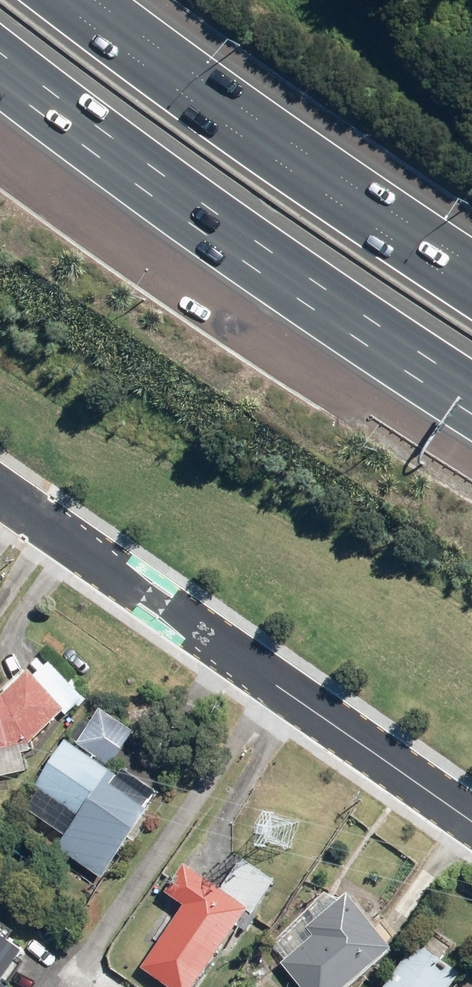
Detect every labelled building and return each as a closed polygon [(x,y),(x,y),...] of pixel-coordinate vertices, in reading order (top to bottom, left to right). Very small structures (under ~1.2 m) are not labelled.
[(0,693),(0,779),(10,778),(5,748),(31,743),(37,748),(90,696),(58,658),(49,667),(46,664),(22,690),(0,693)] [(148,722),(107,694),(30,806),(71,834),(63,847),(109,878),(169,790),(123,759),(148,722)] [(258,908),(280,877),(250,856),(228,887),(194,862),(174,890),(192,904),(148,965),(178,986),(202,986),(246,925),(252,930),(265,913),(258,908)] [(0,885),(0,986),(29,986),(67,938),(0,885)] [(356,890),(338,904),(327,892),(272,946),(311,986),(356,986),(407,942),(356,890)] [(422,936),(389,986),(461,986),(471,970),(471,968),(422,936)]
